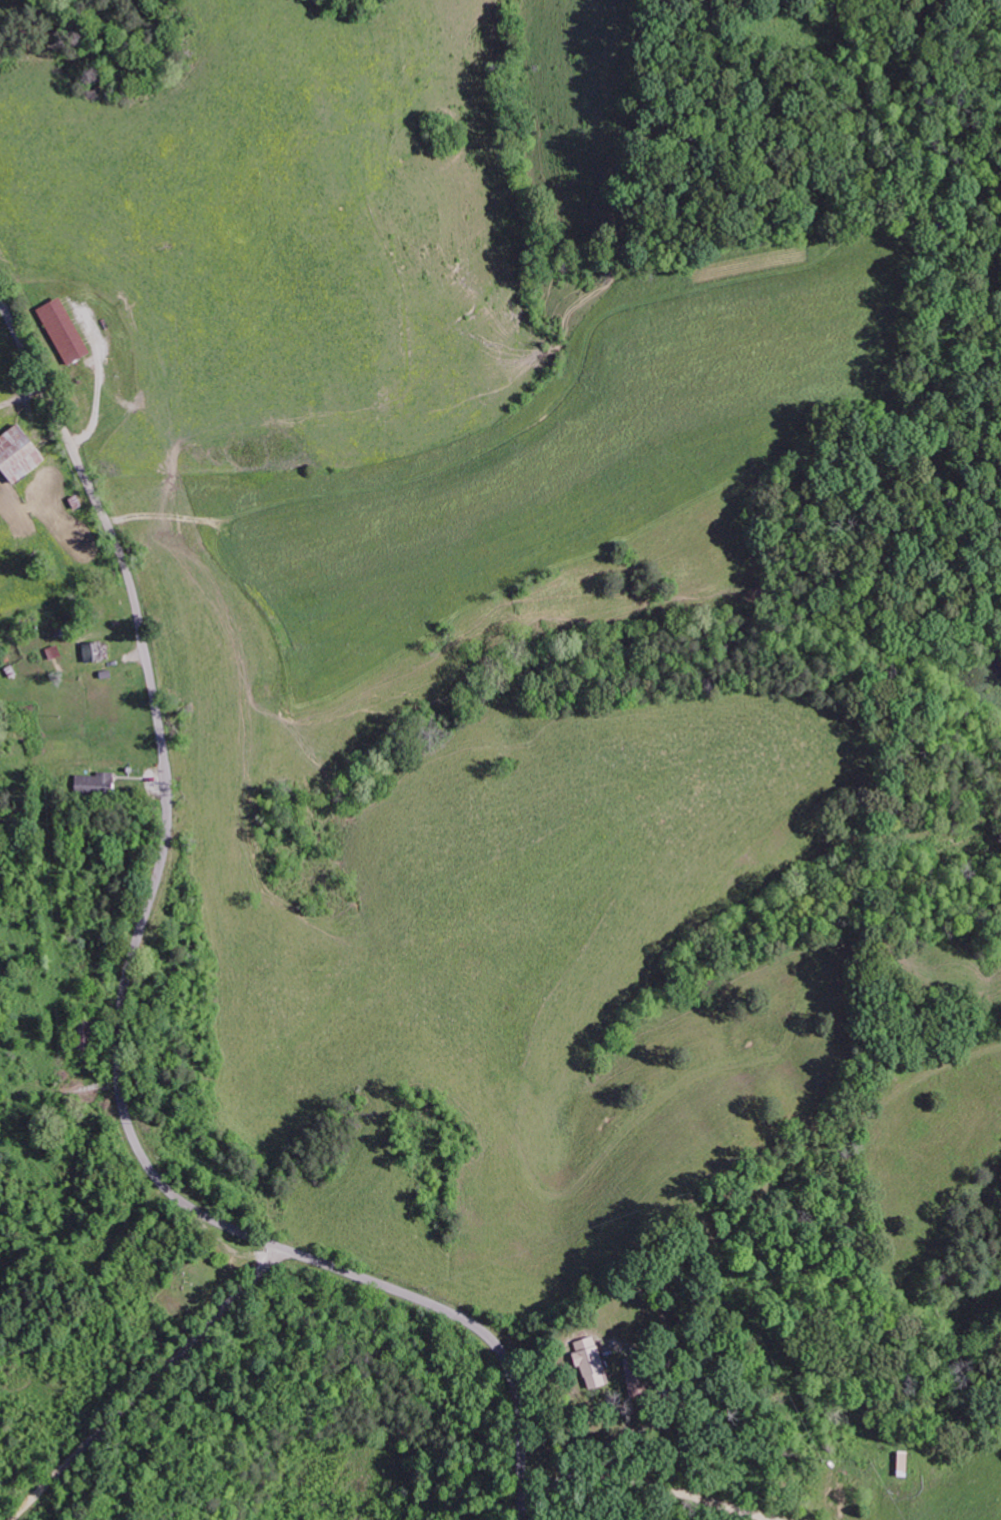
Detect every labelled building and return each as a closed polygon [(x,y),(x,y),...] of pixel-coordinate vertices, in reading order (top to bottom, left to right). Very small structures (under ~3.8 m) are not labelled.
[(32,309),(63,365),(86,353),(55,297),(32,309)] [(15,423),(0,434),(0,477),(7,486),(42,462),(15,423)] [(113,773),(96,772),(95,776),(75,775),(74,791),(112,793),(113,773)] [(604,1384),(594,1336),(573,1340),(575,1351),(570,1353),(573,1366),(580,1365),(585,1388),(604,1384)]
